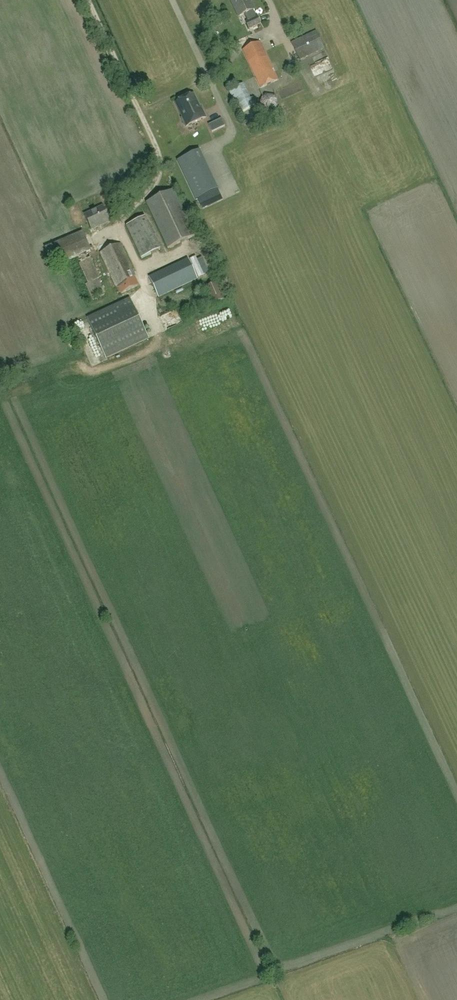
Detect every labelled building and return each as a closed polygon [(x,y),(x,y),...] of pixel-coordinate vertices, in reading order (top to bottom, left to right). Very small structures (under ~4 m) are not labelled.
[(249,0),(232,0),(239,17),(245,14),(248,22),(246,23),(249,29),(260,23),(257,17),(257,18),(253,10),(255,9),(251,1),(250,2),(249,0)] [(316,31),(292,42),(300,60),(324,48),(316,31)] [(243,50),(261,88),(278,80),(260,42),(243,50)] [(314,66),(318,75),(333,68),(329,59),(314,66)] [(241,82),(230,88),(242,110),(253,105),(241,82)] [(193,94),(176,103),(183,118),(182,118),(186,127),(206,118),(202,109),(200,110),(198,106),(199,105),(193,94)] [(278,105),(275,96),(266,94),(260,102),(265,111),(273,112),(278,105)] [(221,118),(208,125),(212,132),(225,126),(221,118)] [(200,150),(177,161),(196,199),(218,189),(200,150)] [(147,202),(168,248),(195,235),(174,190),(147,202)] [(85,215),(92,230),(110,221),(103,206),(85,215)] [(145,217),(126,225),(142,259),(160,250),(145,217)] [(136,276),(121,243),(101,253),(117,287),(118,287),(122,294),(139,285),(135,277),(136,276)] [(159,297),(198,279),(188,258),(149,277),(159,297)] [(150,336),(130,299),(88,321),(108,358),(150,336)]
